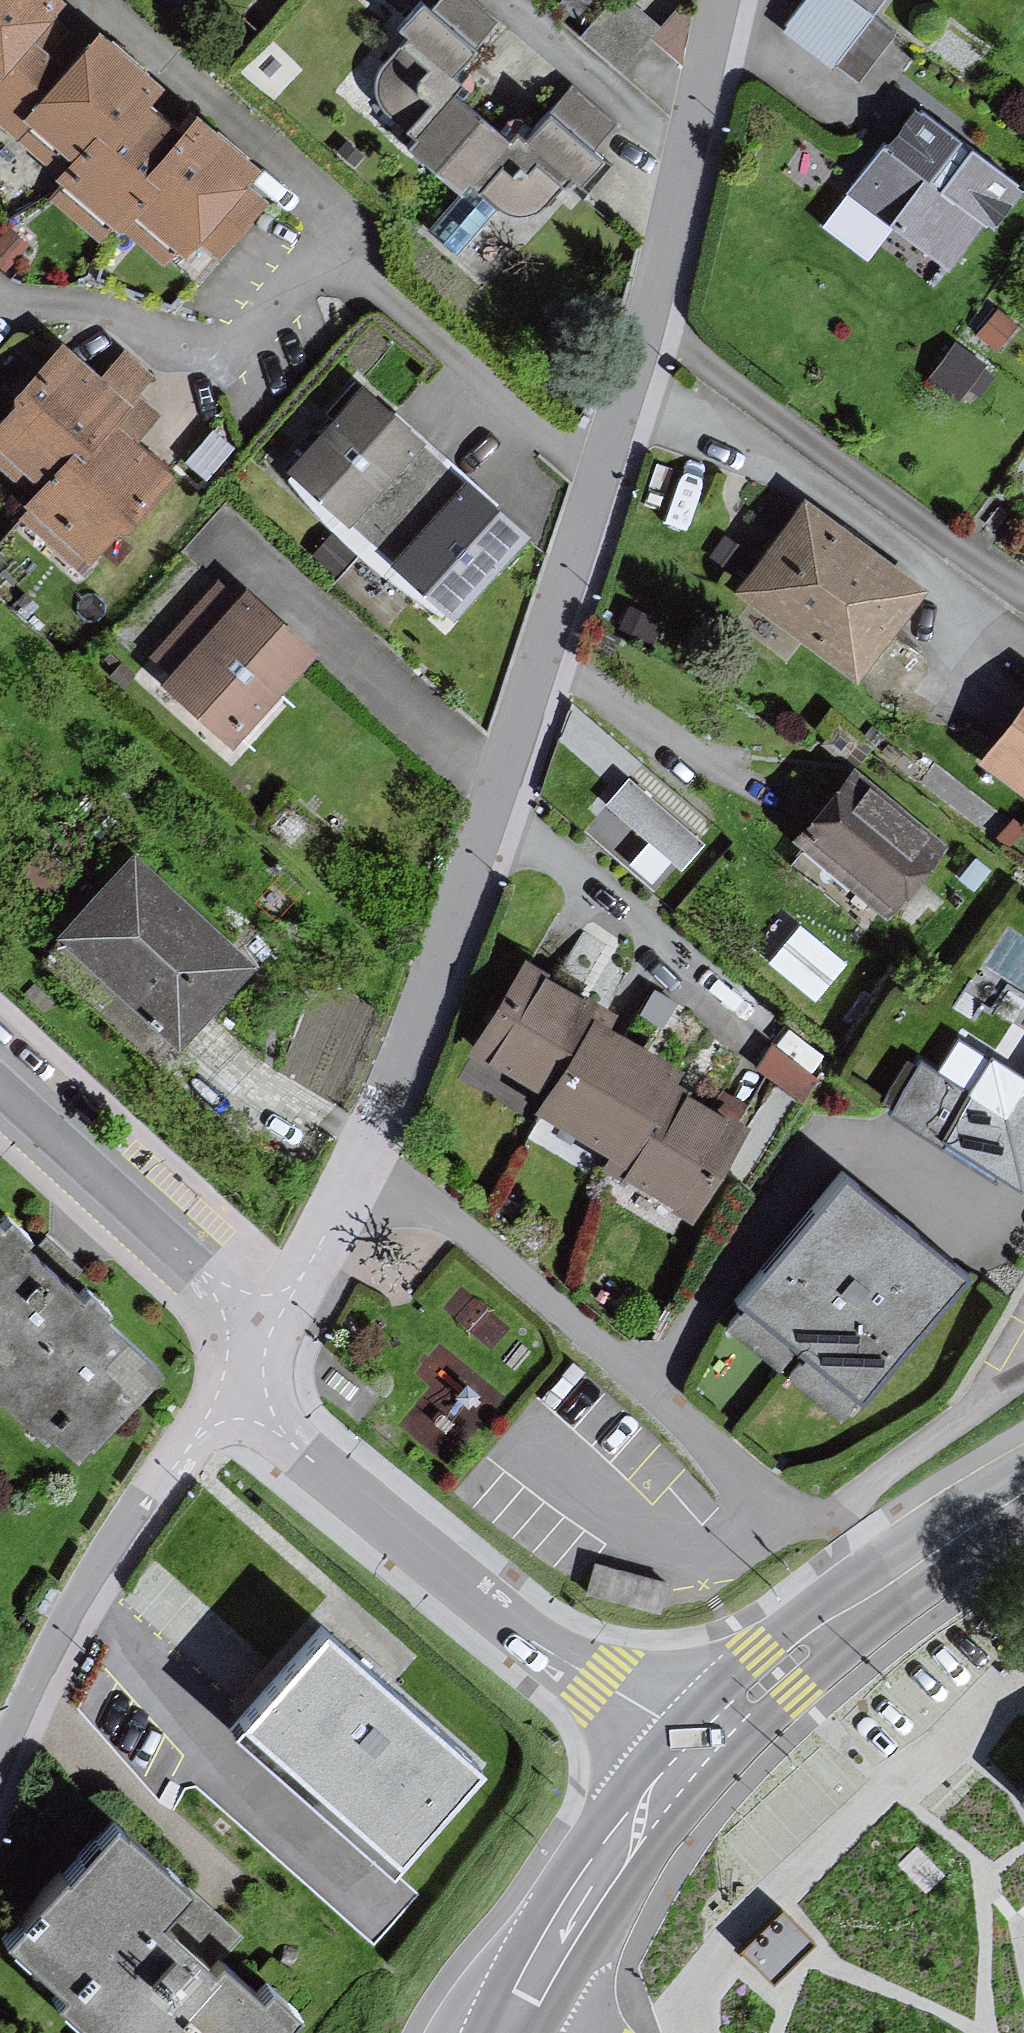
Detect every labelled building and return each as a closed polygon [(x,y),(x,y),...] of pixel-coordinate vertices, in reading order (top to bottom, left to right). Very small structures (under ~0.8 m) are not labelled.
[(24,37),(44,14),(55,0),(0,0),(0,66),(24,37)] [(409,145),(433,166),(477,116),(448,91),(456,81),(448,74),(495,20),(472,0),(440,0),(431,11),(422,3),(399,28),(407,35),(380,67),(376,75),(374,84),(375,94),(379,103),(387,112),(415,137),(409,145)] [(789,29),(852,78),(890,31),(867,13),(877,0),(812,0),(789,29)] [(44,14),(24,37),(0,66),(0,124),(19,140),(32,124),(25,118),(84,48),(44,14)] [(97,33),(84,48),(25,118),(32,124),(19,140),(58,173),(93,133),(102,141),(138,98),(154,80),(97,33)] [(519,215),(527,214),(535,211),(569,172),(579,181),(599,159),(589,150),(613,123),(573,88),(525,143),(512,132),(504,140),(477,116),(433,166),(460,189),(468,179),(498,205),(505,212),(511,214),(519,215)] [(181,134),(138,98),(102,141),(93,133),(58,173),(66,179),(53,195),(105,238),(120,220),(155,178),(148,173),(181,134)] [(914,109),(852,191),(947,263),(983,215),(992,222),(1018,187),(914,109)] [(196,116),(181,134),(148,173),(155,178),(120,220),(164,257),(176,242),(183,248),(196,233),(218,252),(261,202),(237,181),(253,163),(196,116)] [(1015,324),(998,310),(979,333),(996,347),(1015,324)] [(61,343),(16,396),(20,399),(0,423),(0,465),(20,481),(29,470),(42,481),(68,450),(77,458),(132,394),(148,375),(123,354),(102,378),(61,343)] [(981,364),(956,346),(931,380),(955,399),(981,364)] [(346,520),(350,516),(417,442),(419,439),(360,386),(286,466),(346,520)] [(42,481),(23,503),(31,509),(23,518),(74,562),(83,552),(89,557),(116,525),(122,530),(169,474),(132,443),(157,415),(132,394),(77,458),(68,450),(42,481)] [(463,483),(417,442),(350,516),(396,558),(463,483)] [(526,535),(465,481),(463,483),(396,558),(392,562),(453,616),(526,535)] [(740,624),(786,658),(801,638),(851,675),(917,587),(802,502),(736,591),(754,604),(740,624)] [(174,634),(156,654),(175,671),(165,682),(231,741),(312,652),(246,593),(238,601),(219,584),(174,634)] [(982,763),(1023,794),(1023,706),(982,763)] [(853,769),(795,838),(886,914),(944,845),(853,769)] [(701,843),(628,780),(608,803),(681,866),(701,843)] [(250,963),(134,856),(61,934),(177,1041),(250,963)] [(842,965),(802,930),(773,962),(814,997),(842,965)] [(521,962),(474,1046),(547,1087),(587,1017),(605,1027),(612,1014),(521,962)] [(678,1069),(605,1027),(587,1017),(547,1087),(535,1109),(610,1151),(602,1165),(618,1174),(670,1083),(678,1069)] [(998,1052),(1023,1063),(1023,1032),(1010,1026),(998,1052)] [(827,1059),(780,1028),(751,1072),(798,1103),(827,1059)] [(882,1103),(1022,1193),(1023,1189),(1023,1084),(988,1061),(967,1092),(920,1062),(916,1068),(908,1063),(882,1103)] [(742,1124),(670,1083),(618,1174),(690,1215),(742,1124)] [(962,1274),(841,1176),(737,1302),(743,1307),(728,1325),(777,1365),(793,1345),(805,1355),(788,1377),(836,1416),(854,1395),(860,1400),(962,1274)] [(74,1452),(151,1367),(0,1233),(0,1386),(74,1452)] [(322,1633),(241,1723),(392,1859),(473,1769),(322,1633)] [(117,1825),(11,1940),(68,1993),(57,2004),(89,2032),(271,2032),(295,2007),(266,1980),(256,1991),(217,1956),(236,1935),(197,1898),(186,1888),(117,1825)] [(776,1906),(735,1948),(769,1982),(811,1941),(776,1906)]
